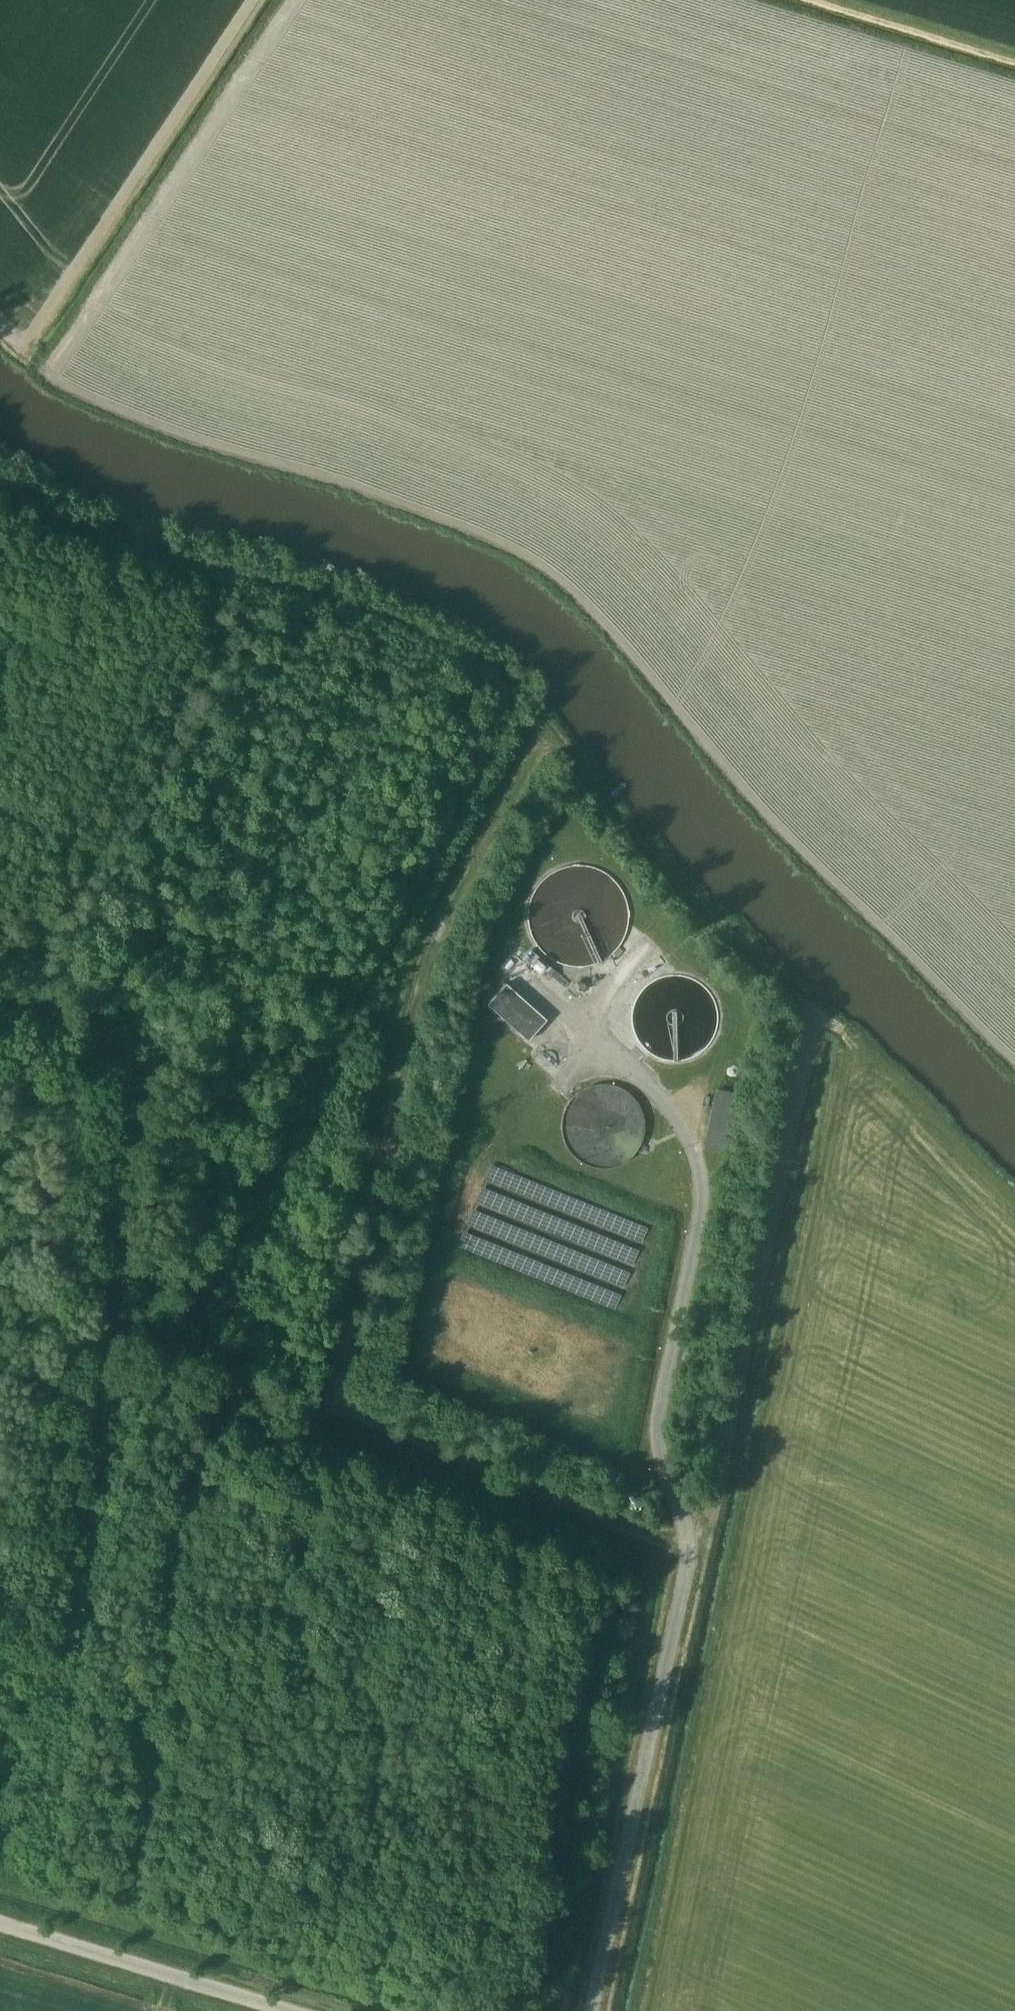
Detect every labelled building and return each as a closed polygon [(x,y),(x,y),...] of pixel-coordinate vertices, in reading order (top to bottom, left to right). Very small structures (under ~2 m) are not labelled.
[(528,1039),(546,1018),(505,982),(487,1003),(528,1039)] [(704,1146),(724,1150),(737,1091),(716,1086),(704,1146)]
